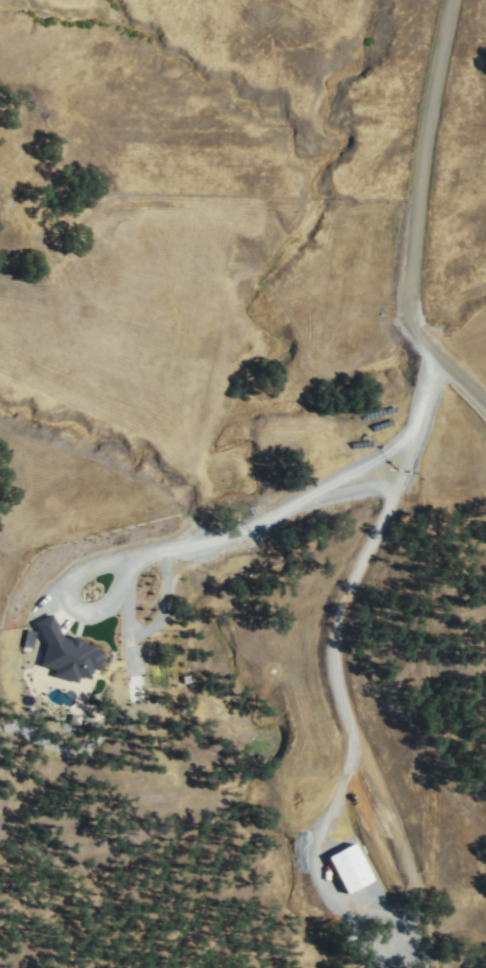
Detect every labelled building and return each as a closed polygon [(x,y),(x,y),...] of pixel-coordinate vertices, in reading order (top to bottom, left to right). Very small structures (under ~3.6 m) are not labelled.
[(33,621),(44,641),(39,663),(54,666),(52,673),(74,678),(75,673),(87,676),(90,666),(96,667),(101,648),(92,646),(92,643),(61,635),(48,612),(33,621)] [(29,650),(34,630),(27,628),(22,649),(29,650)]
